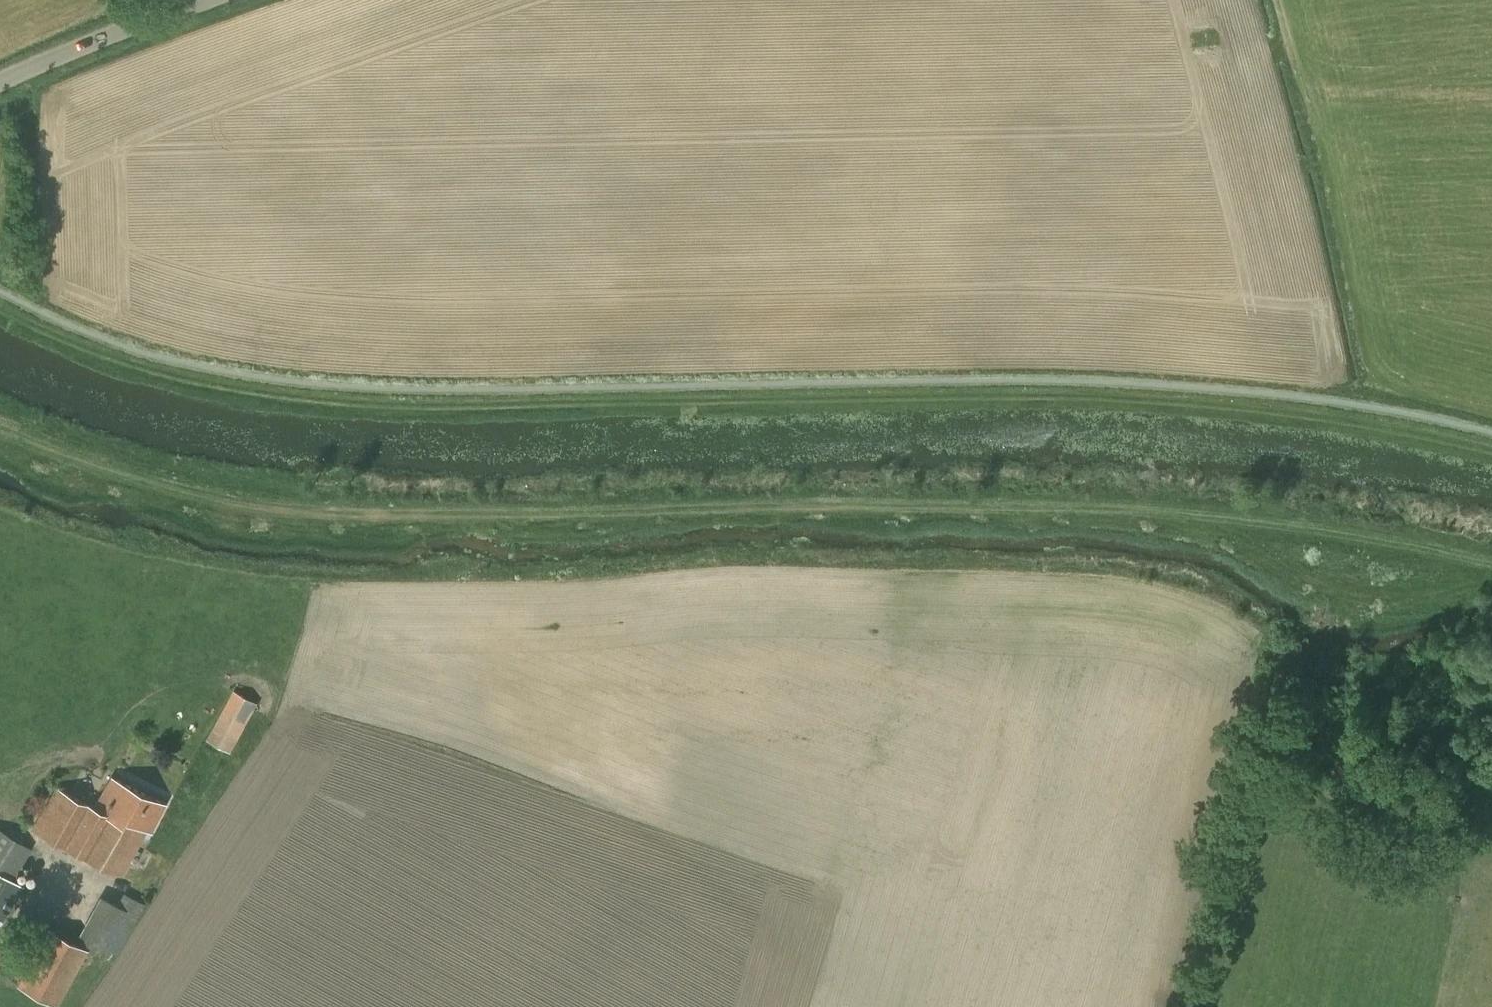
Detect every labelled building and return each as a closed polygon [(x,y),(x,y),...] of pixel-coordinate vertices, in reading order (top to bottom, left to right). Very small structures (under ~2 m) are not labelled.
[(234,689),(207,738),(231,752),(259,703),(234,689)] [(56,786),(33,828),(122,875),(147,828),(151,831),(166,803),(111,774),(94,806),(56,786)] [(24,885),(13,878),(31,848),(0,829),(0,923),(24,885)] [(94,954),(99,944),(117,955),(146,904),(124,892),(117,904),(100,895),(75,941),(47,926),(16,984),(57,1006),(87,951),(94,954)]
